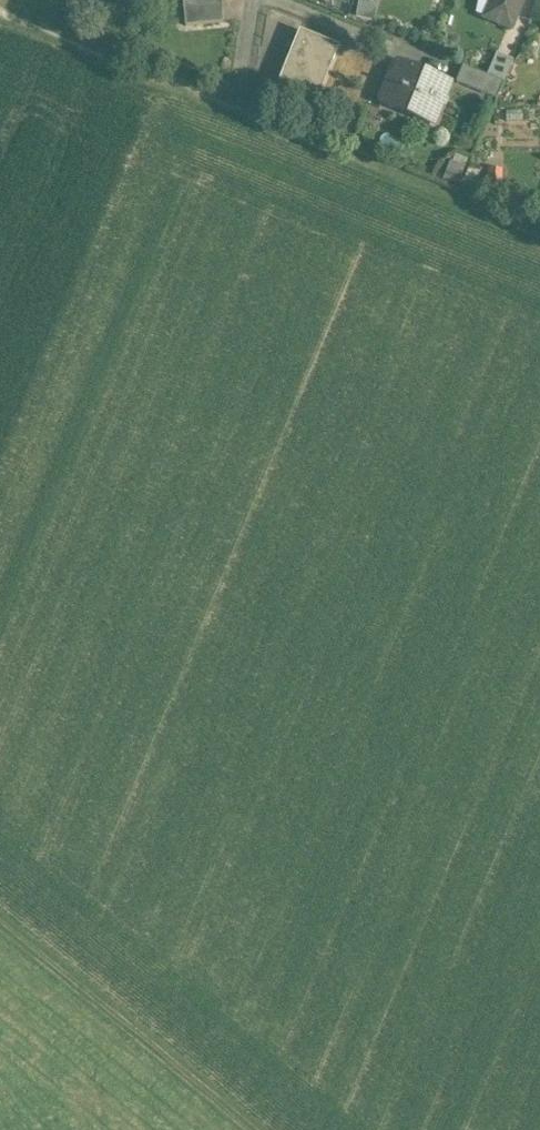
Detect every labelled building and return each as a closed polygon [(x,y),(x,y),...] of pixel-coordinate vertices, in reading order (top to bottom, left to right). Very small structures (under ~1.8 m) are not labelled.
[(184,9),(222,5),(221,0),(183,0),(184,9)] [(484,18),(512,29),(524,0),(492,0),(484,18)] [(222,5),(184,9),(186,27),(223,23),(222,5)] [(339,47),(300,31),(278,84),(318,100),(339,47)] [(447,83),(401,64),(396,67),(381,104),(424,121),(427,127),(427,128),(432,130),(439,127),(441,121),(439,115),(449,88),(447,83)] [(504,83),(463,66),(456,83),(497,100),(504,83)]
